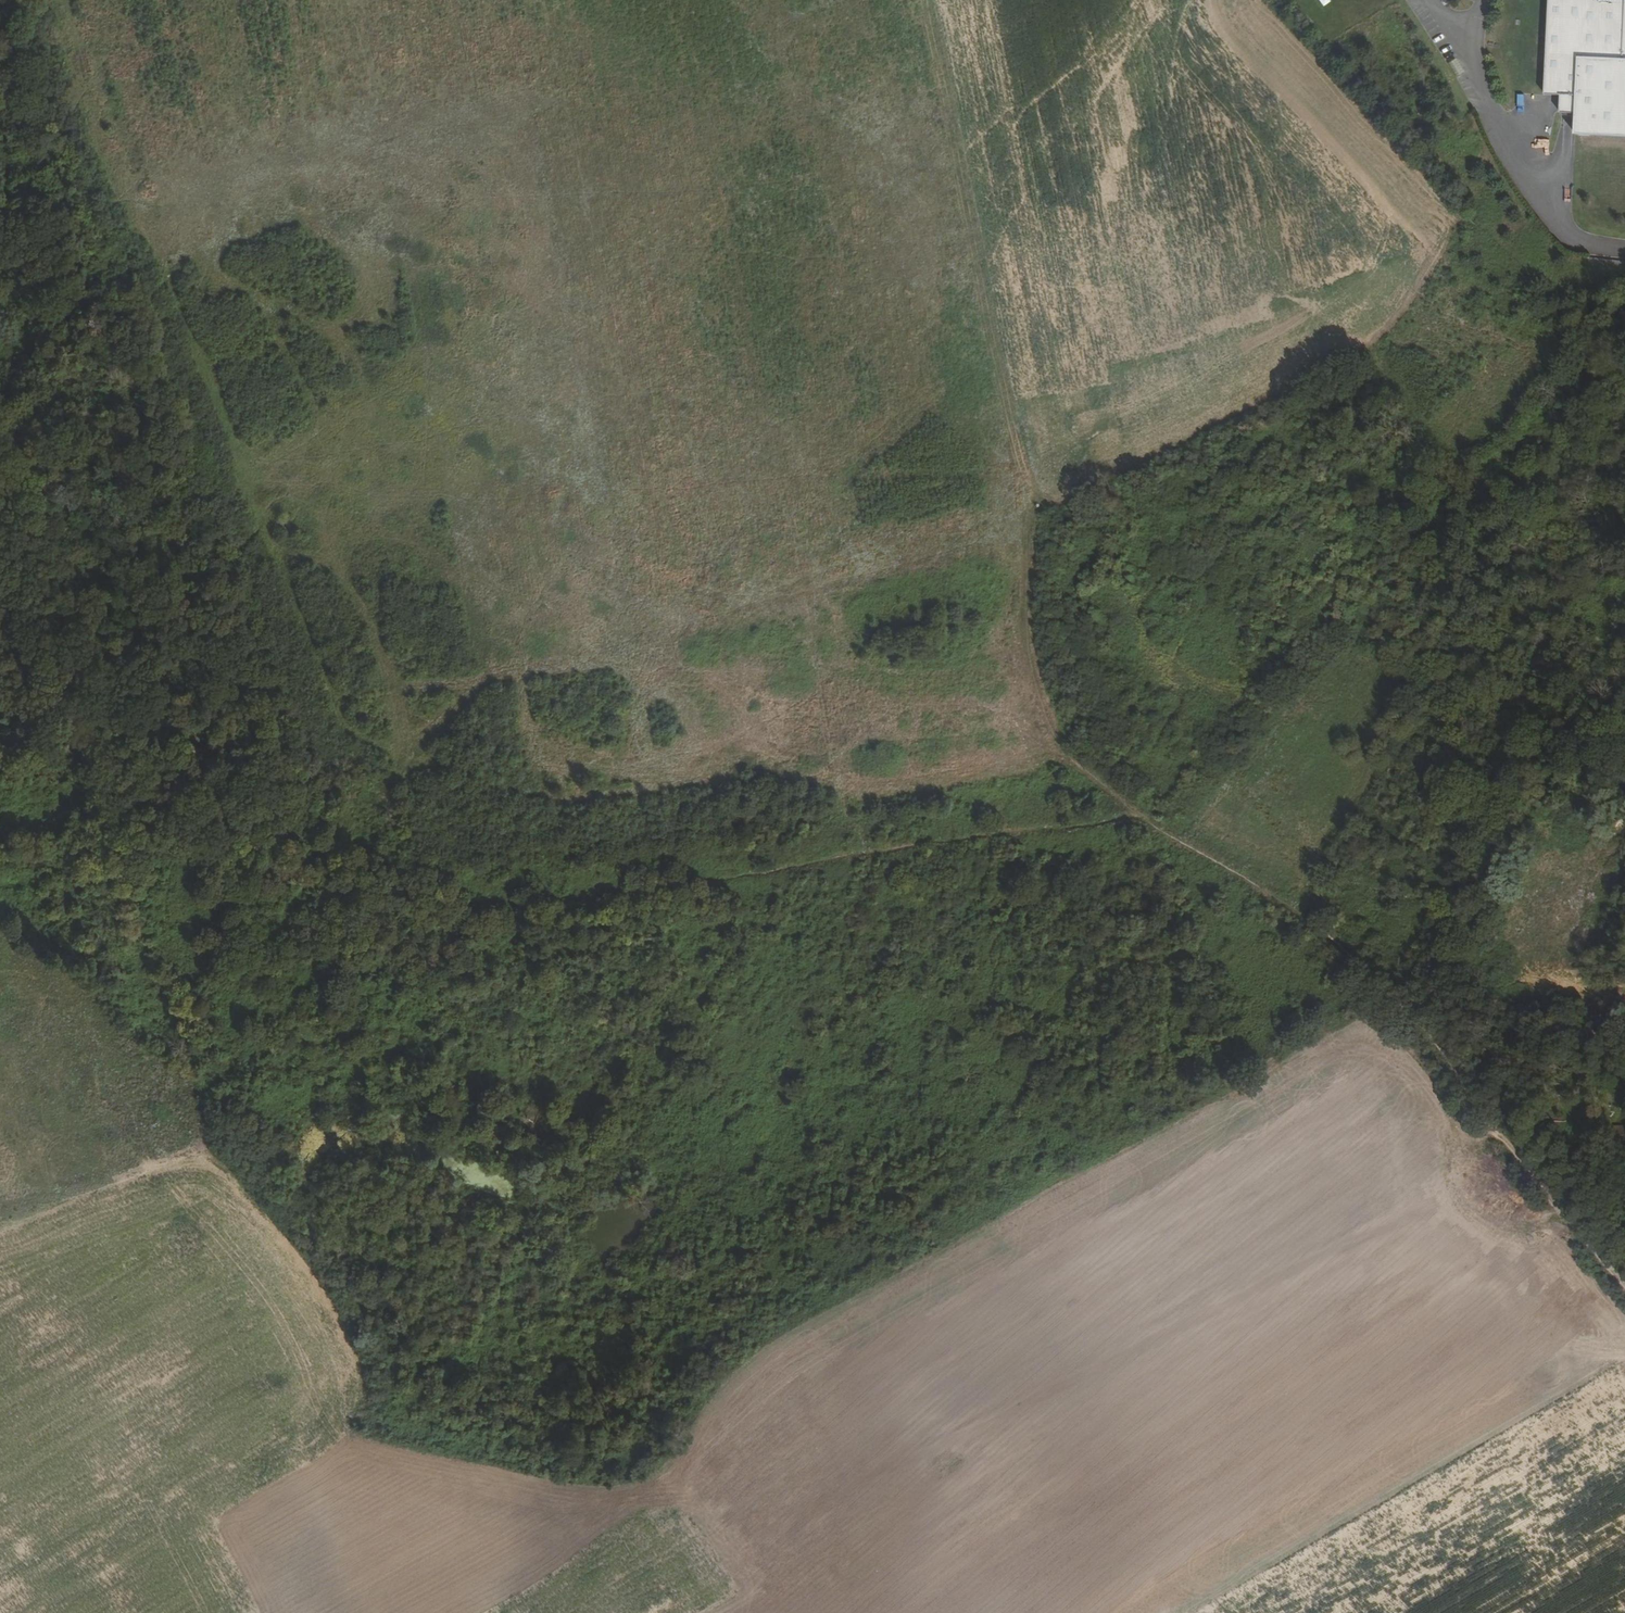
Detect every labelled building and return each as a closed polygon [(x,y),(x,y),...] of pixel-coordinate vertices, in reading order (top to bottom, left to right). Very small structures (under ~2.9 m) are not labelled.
[(1563,1),(1557,1),(1546,102),(1562,102),(1561,119),(1577,120),(1576,140),(1624,143),(1624,0),(1563,0),(1563,1)]
